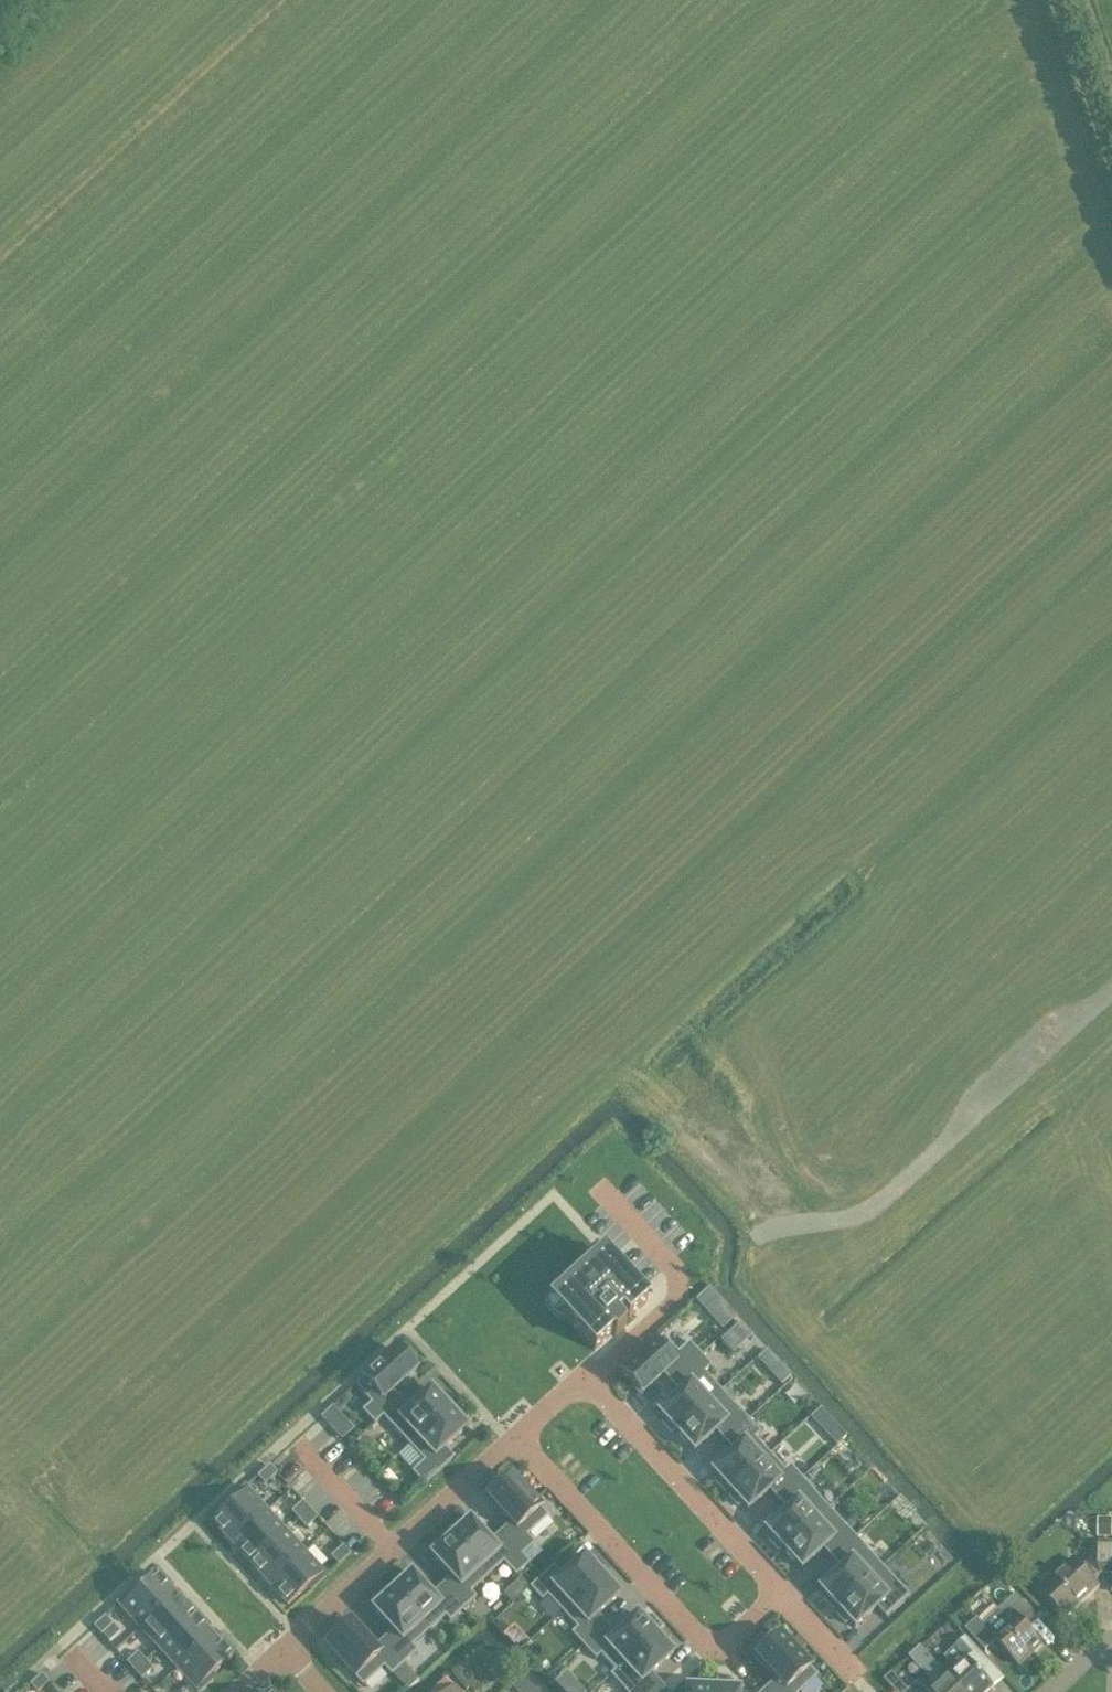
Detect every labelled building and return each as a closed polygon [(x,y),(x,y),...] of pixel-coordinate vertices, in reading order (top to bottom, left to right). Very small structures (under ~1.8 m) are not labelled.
[(601,1252),(549,1300),(594,1350),(612,1333),(615,1337),(626,1327),(623,1324),(647,1302),(601,1252)] [(718,1297),(709,1287),(695,1299),(705,1309),(718,1297)] [(742,1322),(722,1341),(734,1354),(754,1336),(742,1322)] [(672,1382),(701,1355),(689,1341),(678,1352),(663,1336),(622,1374),(641,1394),(663,1373),(672,1382)] [(375,1425),(383,1417),(400,1401),(391,1391),(394,1388),(395,1389),(404,1381),(403,1380),(414,1370),(395,1350),(355,1386),(371,1404),(362,1411),(375,1425)] [(672,1382),(681,1392),(658,1413),(664,1420),(661,1423),(671,1434),(674,1431),(676,1433),(721,1391),(704,1372),(711,1365),(701,1355),(672,1382)] [(791,1376),(780,1364),(770,1374),(781,1385),(791,1376)] [(383,1417),(410,1446),(449,1409),(448,1407),(451,1404),(441,1393),(438,1396),(432,1389),(408,1410),(401,1402),(400,1401),(383,1417)] [(749,1420),(737,1407),(721,1391),(676,1433),(694,1452),(717,1431),(726,1441),(749,1420)] [(333,1404),(321,1415),(342,1438),(353,1427),(333,1404)] [(820,1407),(810,1416),(819,1426),(829,1417),(820,1407)] [(449,1409),(410,1446),(424,1462),(412,1473),(424,1486),(453,1460),(444,1450),(467,1428),(461,1421),(464,1419),(454,1408),(451,1411),(449,1409)] [(730,1491),(770,1454),(755,1438),(760,1432),(749,1420),(726,1441),(735,1451),(712,1472),(718,1478),(715,1482),(725,1492),(728,1489),(730,1491)] [(779,1500),(802,1479),(789,1466),(785,1470),(770,1454),(730,1491),(731,1492),(728,1496),(738,1506),(741,1504),(748,1511),(770,1490),(779,1500)] [(270,1466),(257,1477),(265,1485),(277,1474),(270,1466)] [(511,1476),(487,1499),(513,1528),(504,1536),(522,1556),(535,1544),(527,1536),(548,1517),(511,1476)] [(783,1550),(828,1508),(814,1492),(802,1479),(779,1500),(788,1509),(765,1530),(772,1537),(768,1540),(778,1551),(781,1548),(783,1550)] [(234,1504),(212,1524),(231,1544),(267,1511),(245,1488),(231,1501),(234,1504)] [(303,1502),(291,1512),(299,1520),(310,1510),(303,1502)] [(856,1537),(844,1524),(828,1508),(783,1550),(801,1569),(824,1548),(833,1558),(856,1537)] [(310,1510),(299,1520),(306,1529),(318,1518),(310,1510)] [(231,1544),(250,1565),(286,1532),(267,1511),(231,1544)] [(1098,1518),(1098,1537),(1111,1537),(1111,1518),(1098,1518)] [(452,1536),(448,1540),(485,1580),(503,1563),(516,1576),(530,1564),(522,1556),(504,1536),(494,1546),(470,1520),(463,1526),(460,1523),(450,1533),(452,1536)] [(250,1565),(269,1585),(305,1552),(286,1532),(250,1565)] [(833,1558),(842,1568),(819,1589),(825,1596),(822,1599),(832,1609),(835,1607),(836,1608),(882,1566),(868,1550),(856,1537),(833,1558)] [(452,1578),(442,1587),(463,1610),(476,1598),(471,1592),(485,1580),(448,1540),(431,1555),(452,1578)] [(1100,1542),(1100,1560),(1087,1572),(1074,1559),(1042,1589),(1067,1616),(1099,1586),(1097,1584),(1101,1574),(1111,1574),(1111,1542),(1100,1542)] [(331,1557),(338,1565),(351,1554),(343,1546),(331,1557)] [(309,1586),(312,1589),(327,1576),(305,1552),(269,1585),(287,1606),(309,1586)] [(590,1562),(584,1556),(561,1577),(553,1567),(530,1588),(542,1601),(547,1596),(562,1612),(602,1575),(599,1573),(603,1569),(593,1559),(590,1562)] [(848,1621),(855,1628),(878,1607),(887,1617),(910,1595),(898,1583),(882,1566),(836,1608),(838,1610),(834,1613),(845,1624),(848,1621)] [(394,1589),(392,1591),(429,1631),(445,1616),(450,1622),(463,1610),(442,1587),(432,1596),(411,1573),(405,1580),(402,1576),(391,1586),(394,1589)] [(140,1628),(175,1595),(157,1575),(135,1594),(132,1591),(118,1604),(140,1628)] [(602,1575),(562,1612),(576,1628),(571,1633),(583,1647),(606,1626),(597,1616),(620,1595),(614,1588),(617,1585),(607,1575),(604,1578),(602,1575)] [(379,1603),(372,1609),(393,1632),(383,1641),(404,1664),(418,1652),(413,1646),(429,1631),(392,1591),(390,1593),(387,1590),(376,1599),(379,1603)] [(1016,1593),(984,1623),(978,1616),(966,1627),(986,1649),(996,1639),(1020,1665),(1042,1644),(1023,1623),(1034,1612),(1016,1593)] [(175,1595),(140,1628),(158,1649),(194,1616),(175,1595)] [(616,1630),(637,1611),(623,1595),(602,1614),(616,1630)] [(644,1621),(638,1615),(615,1636),(606,1626),(583,1647),(595,1660),(600,1655),(614,1670),(655,1633),(653,1631),(656,1628),(647,1618),(644,1621)] [(102,1634),(113,1625),(105,1616),(94,1627),(101,1635),(102,1634)] [(194,1616),(158,1649),(177,1669),(213,1636),(194,1616)] [(391,1676),(404,1664),(383,1641),(374,1650),(350,1624),(326,1646),(363,1687),(384,1668),(391,1676)] [(120,1632),(113,1625),(102,1634),(109,1642),(120,1632)] [(658,1636),(655,1633),(614,1670),(609,1675),(625,1691),(648,1691),(658,1683),(651,1675),(674,1654),(667,1647),(671,1644),(661,1633),(658,1636)] [(818,1675),(781,1635),(756,1658),(777,1680),(767,1689),(770,1691),(799,1691),(818,1675)] [(177,1669),(198,1691),(200,1691),(213,1680),(210,1677),(232,1657),(213,1636),(177,1669)] [(942,1668),(964,1691),(990,1691),(1005,1678),(967,1637),(945,1658),(948,1662),(942,1668)] [(920,1648),(908,1659),(928,1681),(932,1677),(940,1670),(920,1648)] [(134,1671),(146,1661),(138,1652),(127,1663),(134,1671)] [(146,1661),(134,1671),(142,1679),(153,1669),(146,1661)] [(940,1686),(933,1691),(964,1691),(942,1668),(940,1670),(932,1677),(940,1686)] [(42,1675),(30,1685),(37,1691),(39,1691),(49,1683),(42,1675)] [(919,1682),(909,1691),(910,1691),(928,1691),(919,1682)] [(648,1691),(667,1691),(658,1683),(648,1691)]
